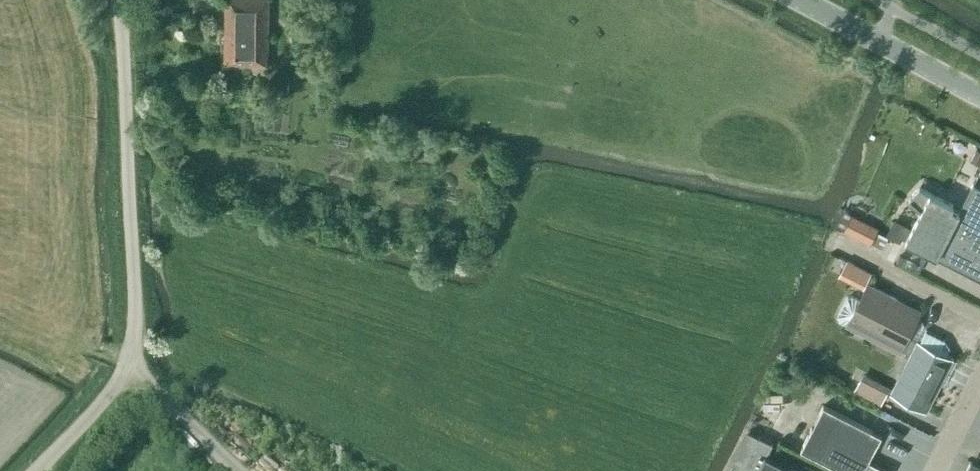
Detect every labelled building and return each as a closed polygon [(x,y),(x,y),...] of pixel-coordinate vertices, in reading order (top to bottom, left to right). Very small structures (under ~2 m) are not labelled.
[(267,65),(268,0),(225,0),(225,65),(267,65)] [(970,160),(979,165),(979,164),(979,151),(976,148),(970,160)] [(979,280),(979,188),(973,184),(959,212),(952,208),(953,205),(919,187),(908,200),(920,211),(905,241),(928,253),(929,252),(936,256),(935,257),(979,280)] [(850,214),(844,207),(834,225),(869,244),(878,228),(850,214)] [(895,215),(889,229),(904,236),(911,222),(895,215)] [(896,300),(868,285),(861,300),(851,295),(846,297),(836,316),(838,321),(844,325),(845,324),(898,351),(899,349),(910,355),(890,393),(926,411),(953,359),(947,356),(949,348),(944,341),(926,331),(920,342),(917,341),(917,342),(906,336),(917,315),(894,303),(896,300)] [(759,411),(776,419),(793,384),(777,375),(759,411)] [(868,461),(881,436),(823,406),(800,450),(842,470),(888,470),(868,461)] [(766,455),(772,444),(758,437),(741,470),(797,470),(766,455)]
